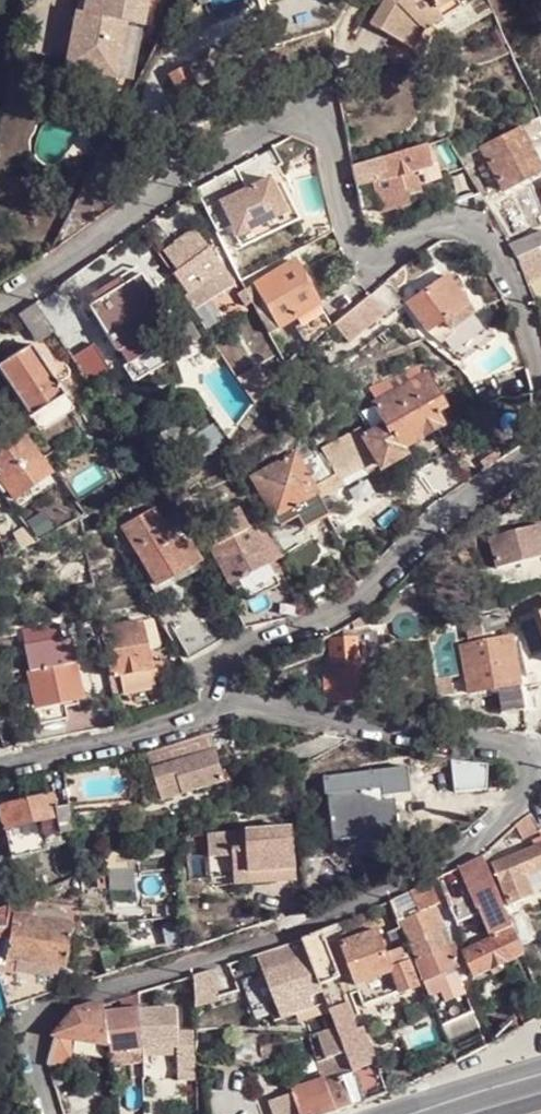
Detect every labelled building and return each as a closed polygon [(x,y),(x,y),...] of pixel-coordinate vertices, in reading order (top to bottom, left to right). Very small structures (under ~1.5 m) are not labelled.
[(85,6),(81,5),(73,54),(121,63),(131,15),(147,19),(151,0),(86,0),(85,6)] [(366,21),(410,46),(421,30),(441,17),(439,14),(459,2),(457,0),(379,0),(366,21)] [(73,54),(81,5),(77,4),(65,62),(119,73),(121,63),(73,54)] [(182,94),(197,85),(186,65),(170,74),(182,94)] [(514,182),(540,170),(519,127),(482,145),(495,174),(508,168),(514,182)] [(448,137),(352,163),(356,184),(370,180),(379,211),(407,204),(404,194),(420,189),(416,175),(414,168),(436,162),(433,153),(437,152),(441,167),(462,161),(458,155),(448,137)] [(416,175),(438,169),(436,162),(414,168),(416,175)] [(195,185),(217,230),(230,224),(236,234),(286,209),(274,184),(269,174),(247,186),(235,163),(195,185)] [(514,182),(508,168),(495,174),(503,188),(514,182)] [(286,209),(236,234),(241,245),(300,215),(282,179),(274,184),(286,209)] [(184,294),(193,308),(232,283),(221,268),(223,267),(194,229),(163,252),(175,270),(174,272),(187,292),(184,294)] [(511,245),(520,259),(522,258),(521,257),(540,248),(540,232),(511,245)] [(292,317),(317,302),(294,258),(246,288),(256,308),(264,303),(271,315),(277,325),(277,326),(292,317)] [(88,303),(116,347),(118,346),(149,328),(151,331),(153,330),(170,320),(141,271),(121,284),(123,287),(106,297),(103,294),(88,303)] [(446,275),(407,303),(427,331),(443,319),(449,327),(472,311),(446,275)] [(348,314),(333,326),(347,342),(382,313),(385,317),(403,303),(385,282),(370,295),(348,314)] [(123,287),(121,284),(103,294),(106,297),(123,287)] [(234,295),(242,310),(252,304),(244,290),(234,295)] [(36,340),(53,328),(34,301),(18,312),(36,340)] [(330,328),(317,302),(292,317),(308,345),(330,328)] [(262,321),(271,315),(264,303),(256,308),(262,321)] [(262,321),(267,330),(277,325),(271,315),(262,321)] [(128,361),(160,341),(153,330),(151,331),(149,328),(118,346),(128,361)] [(62,393),(30,343),(0,363),(0,369),(29,415),(62,393)] [(382,399),(420,378),(414,367),(374,384),(382,399)] [(252,404),(262,393),(248,370),(236,377),(252,404)] [(375,403),(388,425),(383,428),(383,426),(372,431),(377,441),(370,445),(374,452),(379,463),(381,464),(384,464),(403,453),(404,451),(403,446),(440,425),(443,422),(443,419),(438,411),(435,405),(444,401),(446,400),(430,372),(420,378),(382,399),(375,403)] [(361,411),(372,431),(383,426),(383,428),(388,425),(375,403),(361,411)] [(2,491),(7,488),(8,489),(43,465),(13,422),(0,432),(0,489),(2,491)] [(336,475),(361,462),(360,460),(374,452),(370,445),(365,435),(359,426),(321,447),(323,450),(334,471),(336,475)] [(377,441),(372,431),(365,435),(370,445),(377,441)] [(311,485),(334,471),(323,450),(300,463),(311,485)] [(293,506),(316,494),(311,485),(300,463),(294,453),(251,476),(274,517),(293,506)] [(12,497),(47,471),(43,465),(8,489),(12,497)] [(304,527),(327,514),(316,494),(293,506),(298,516),(304,527)] [(79,517),(86,514),(76,501),(65,508),(76,519),(79,517)] [(251,501),(221,517),(231,536),(251,526),(262,520),(251,501)] [(293,506),(274,517),(278,525),(298,516),(293,506)] [(123,528),(156,587),(158,586),(171,580),(175,578),(187,571),(201,563),(190,543),(177,549),(155,510),(123,528)] [(28,529),(38,523),(30,513),(21,519),(25,523),(28,529)] [(210,548),(231,536),(221,517),(200,528),(210,548)] [(283,555),(262,520),(251,526),(270,562),(283,555)] [(21,548),(37,541),(28,529),(25,523),(14,533),(21,548)] [(37,541),(47,535),(38,523),(28,529),(37,541)] [(540,557),(540,525),(491,537),(497,568),(540,557)] [(229,583),(270,562),(251,526),(231,536),(210,548),(229,583)] [(463,563),(472,558),(467,549),(458,553),(463,563)] [(107,553),(87,562),(88,568),(111,561),(107,553)] [(314,609),(334,596),(319,571),(299,582),(314,609)] [(175,645),(192,636),(176,615),(162,623),(163,626),(175,645)] [(369,617),(368,615),(352,625),(354,630),(363,629),(369,617)] [(483,633),(505,629),(503,616),(481,619),(483,633)] [(148,650),(160,643),(152,621),(150,618),(143,621),(148,650)] [(100,627),(109,676),(119,673),(122,693),(154,688),(152,676),(150,668),(148,650),(143,621),(100,627)] [(369,667),(380,667),(378,635),(359,635),(358,638),(361,667),(369,667)] [(29,670),(73,660),(68,636),(24,644),(29,670)] [(497,689),(521,685),(512,637),(485,642),(460,647),(468,693),(497,689)] [(369,698),(371,698),(371,686),(369,667),(361,667),(358,638),(333,641),(333,648),(335,678),(327,678),(328,701),(369,698)] [(540,688),(540,651),(531,654),(537,689),(540,688)] [(64,700),(81,697),(73,660),(29,670),(36,705),(64,700)] [(107,676),(105,662),(92,665),(94,677),(107,676)] [(440,696),(452,695),(450,677),(437,679),(440,696)] [(502,714),(525,710),(521,685),(497,689),(502,714)] [(39,722),(67,716),(64,700),(36,705),(39,722)] [(208,733),(146,754),(151,770),(213,751),(208,733)] [(213,751),(151,770),(162,801),(224,781),(213,751)] [(56,807),(67,804),(61,769),(48,772),(52,793),(56,807)] [(359,834),(388,829),(384,803),(383,797),(381,786),(328,795),(335,839),(359,834)] [(4,828),(48,817),(57,816),(58,816),(56,807),(52,793),(0,806),(0,810),(4,828)] [(384,803),(388,829),(399,828),(394,801),(384,803)] [(67,804),(56,807),(58,816),(57,816),(59,822),(57,822),(60,833),(72,830),(69,813),(67,804)] [(529,815),(514,827),(522,838),(538,833),(540,831),(529,815)] [(57,822),(59,822),(57,816),(48,817),(50,824),(57,822)] [(291,829),(290,873),(304,873),(302,828),(291,829)] [(388,829),(359,834),(360,840),(400,833),(399,828),(388,829)] [(290,873),(291,829),(254,830),(254,861),(254,872),(255,874),(290,873)] [(532,895),(524,875),(540,868),(540,831),(538,833),(540,837),(532,841),(534,846),(492,864),(508,905),(532,895)] [(501,903),(492,881),(482,857),(466,865),(459,868),(476,913),(481,911),(501,903)] [(254,872),(254,861),(239,861),(241,885),(255,874),(254,872)] [(90,888),(108,888),(107,878),(132,878),(132,866),(96,867),(96,872),(89,872),(90,888)] [(455,923),(476,913),(459,868),(438,879),(451,912),(455,923)] [(255,874),(241,885),(290,883),(290,873),(255,874)] [(290,873),(290,883),(304,882),(304,873),(290,873)] [(431,908),(439,904),(431,881),(416,889),(422,905),(425,910),(431,908)] [(390,901),(398,921),(401,919),(416,913),(414,908),(422,905),(416,889),(390,901)] [(11,916),(70,924),(70,917),(64,916),(60,913),(57,911),(36,907),(36,896),(20,903),(8,908),(7,914),(11,916)] [(390,939),(395,938),(403,934),(398,921),(390,901),(377,907),(390,939)] [(494,939),(512,930),(501,903),(481,911),(494,939)] [(416,913),(425,910),(422,905),(414,908),(416,913)] [(422,979),(455,966),(450,954),(431,908),(425,910),(416,913),(401,919),(417,960),(414,961),(422,979)] [(5,958),(11,916),(7,914),(0,914),(0,958),(5,958)] [(5,958),(64,967),(70,924),(11,916),(5,958)] [(392,971),(393,971),(388,954),(378,928),(339,943),(355,985),(392,971)] [(512,930),(494,939),(462,954),(473,977),(522,954),(512,930)] [(333,979),(338,977),(322,932),(303,939),(307,951),(320,985),(333,979)] [(406,940),(403,934),(395,938),(398,943),(406,940)] [(290,956),(307,951),(303,939),(268,951),(271,962),(290,956)] [(401,992),(418,986),(403,948),(388,954),(393,971),(392,971),(401,992)] [(422,979),(426,991),(452,981),(468,974),(457,950),(450,954),(455,966),(422,979)] [(292,962),(263,973),(277,1006),(313,994),(316,1000),(325,997),(320,985),(307,951),(290,956),(292,962)] [(194,1007),(217,1000),(215,988),(229,984),(225,965),(194,975),(194,1007)] [(65,987),(63,979),(55,975),(5,967),(7,976),(1,978),(0,975),(0,987),(6,1006),(65,987)] [(363,1006),(401,992),(392,971),(355,985),(357,989),(363,1006)] [(263,973),(257,975),(274,1020),(281,1018),(277,1006),(263,973)] [(426,991),(432,1004),(449,997),(451,1005),(460,1001),(452,981),(426,991)] [(217,1000),(233,996),(229,984),(215,988),(217,1000)] [(108,1052),(141,1047),(140,1024),(138,992),(119,998),(120,1009),(103,1012),(106,1043),(108,1052)] [(313,1002),(316,1000),(313,994),(277,1006),(281,1018),(314,1006),(313,1002)] [(313,1002),(314,1006),(318,1014),(329,1009),(329,1008),(325,997),(316,1000),(313,1002)] [(103,1012),(120,1009),(119,998),(102,1003),(103,1012)] [(343,1047),(366,1038),(362,1028),(360,1026),(357,1028),(353,1016),(347,1000),(329,1008),(329,1009),(336,1026),(343,1047)] [(61,1062),(70,1060),(68,1037),(106,1043),(103,1012),(102,1003),(76,1011),(55,1036),(47,1066),(54,1087),(68,1083),(61,1062)] [(473,1017),(442,1029),(448,1042),(478,1031),(473,1017)] [(429,1028),(426,1020),(412,1025),(414,1033),(429,1028)] [(142,1060),(142,1069),(195,1073),(194,1040),(159,1037),(160,1026),(140,1024),(141,1047),(142,1060)] [(308,1037),(315,1062),(326,1058),(345,1052),(343,1047),(336,1026),(308,1037)] [(260,1044),(260,1034),(235,1035),(232,1065),(253,1067),(253,1044),(260,1044)] [(351,1065),(373,1056),(366,1038),(343,1047),(345,1052),(351,1065)] [(110,1065),(142,1060),(141,1047),(108,1052),(110,1065)] [(451,1065),(456,1062),(450,1049),(446,1051),(451,1065)] [(326,1058),(334,1077),(341,1074),(352,1103),(364,1098),(351,1065),(345,1052),(326,1058)] [(365,1102),(387,1093),(373,1056),(351,1065),(364,1098),(365,1102)] [(142,1069),(143,1076),(165,1077),(165,1080),(165,1081),(167,1082),(196,1084),(195,1073),(142,1069)] [(228,1103),(258,1099),(253,1071),(224,1075),(228,1103)] [(281,1089),(281,1073),(269,1073),(269,1088),(281,1089)] [(335,1113),(354,1107),(352,1103),(341,1074),(334,1077),(323,1080),(335,1113)] [(165,1081),(165,1080),(146,1080),(147,1095),(167,1094),(167,1082),(165,1081)] [(335,1113),(323,1080),(290,1092),(298,1113),(333,1113),(335,1113)] [(290,1092),(267,1100),(272,1113),(298,1113),(290,1092)]
